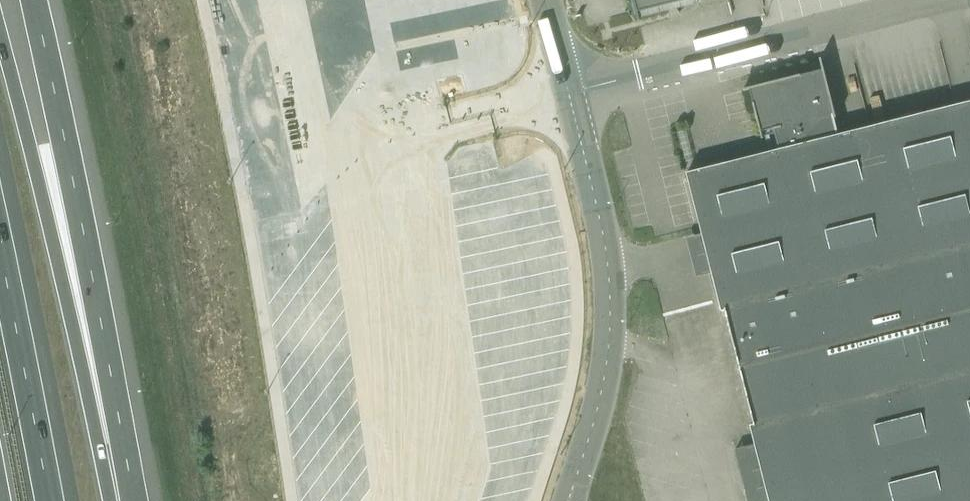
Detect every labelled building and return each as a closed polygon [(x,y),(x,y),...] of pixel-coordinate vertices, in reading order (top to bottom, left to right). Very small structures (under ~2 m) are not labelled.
[(638,22),(640,21),(638,13),(688,0),(632,0),(638,22)] [(838,136),(834,119),(836,119),(824,70),(743,90),(743,92),(750,90),(753,104),(762,139),(763,139),(762,132),(774,129),(779,150),(687,174),(721,312),(725,311),(754,425),(750,426),(769,500),(969,500),(969,102),(838,136)]
